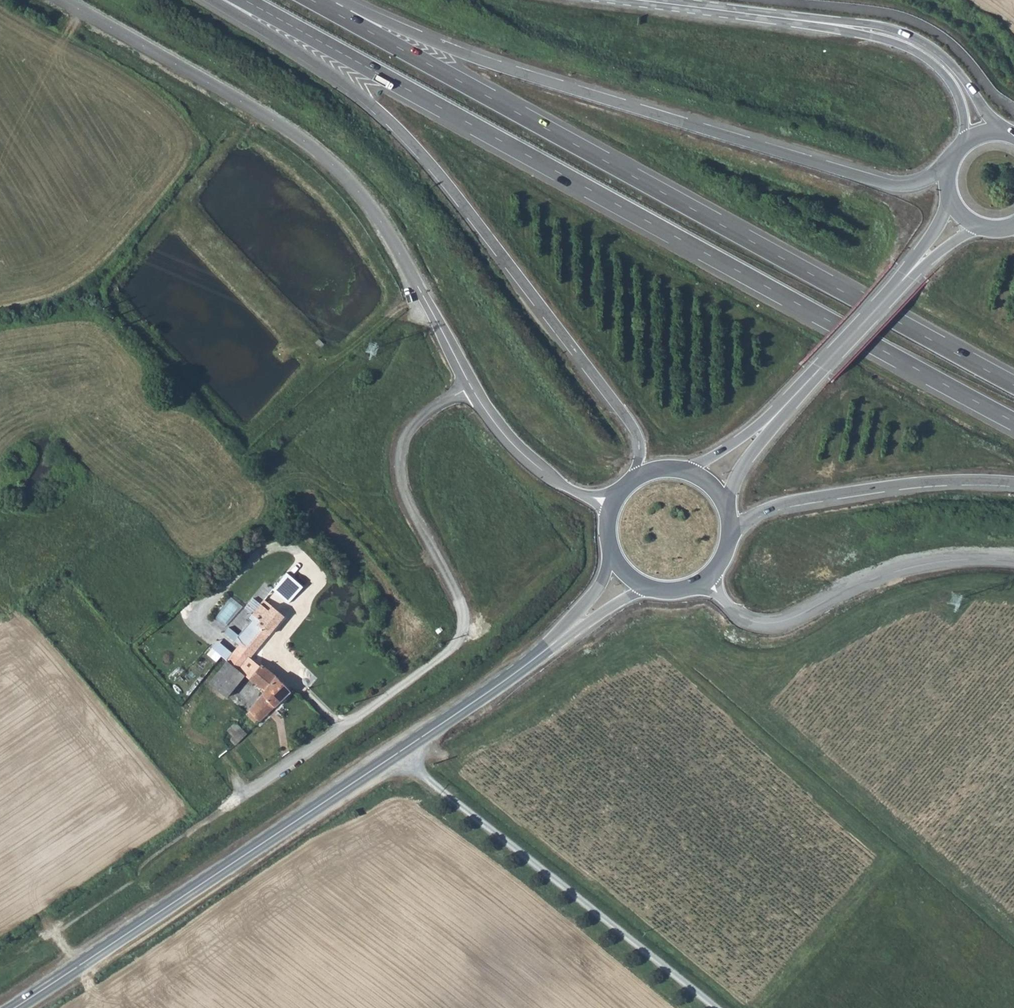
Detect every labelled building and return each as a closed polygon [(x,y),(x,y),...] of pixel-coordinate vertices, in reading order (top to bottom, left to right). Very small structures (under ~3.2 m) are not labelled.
[(301,587),(286,575),(285,574),(271,591),(286,604),(301,587)] [(306,594),(316,581),(310,577),(301,587),(306,594)] [(227,659),(225,662),(254,683),(267,668),(264,665),(261,668),(249,658),(281,617),(262,602),(260,604),(256,601),(251,606),(255,610),(251,614),(248,612),(244,617),(249,621),(235,637),(240,644),(234,651),(227,659)] [(223,656),(227,659),(234,651),(229,647),(223,656)] [(221,658),(215,665),(220,669),(225,662),(221,658)] [(215,665),(206,676),(212,680),(220,669),(215,665)] [(267,668),(254,683),(269,693),(280,680),(267,668)] [(269,693),(266,695),(279,706),(290,693),(280,680),(269,693)] [(215,690),(210,697),(221,705),(226,698),(215,690)] [(266,695),(260,703),(272,713),(279,706),(266,695)] [(260,703),(251,714),(261,724),(272,713),(260,703)] [(237,720),(226,730),(237,742),(248,732),(237,720)]
